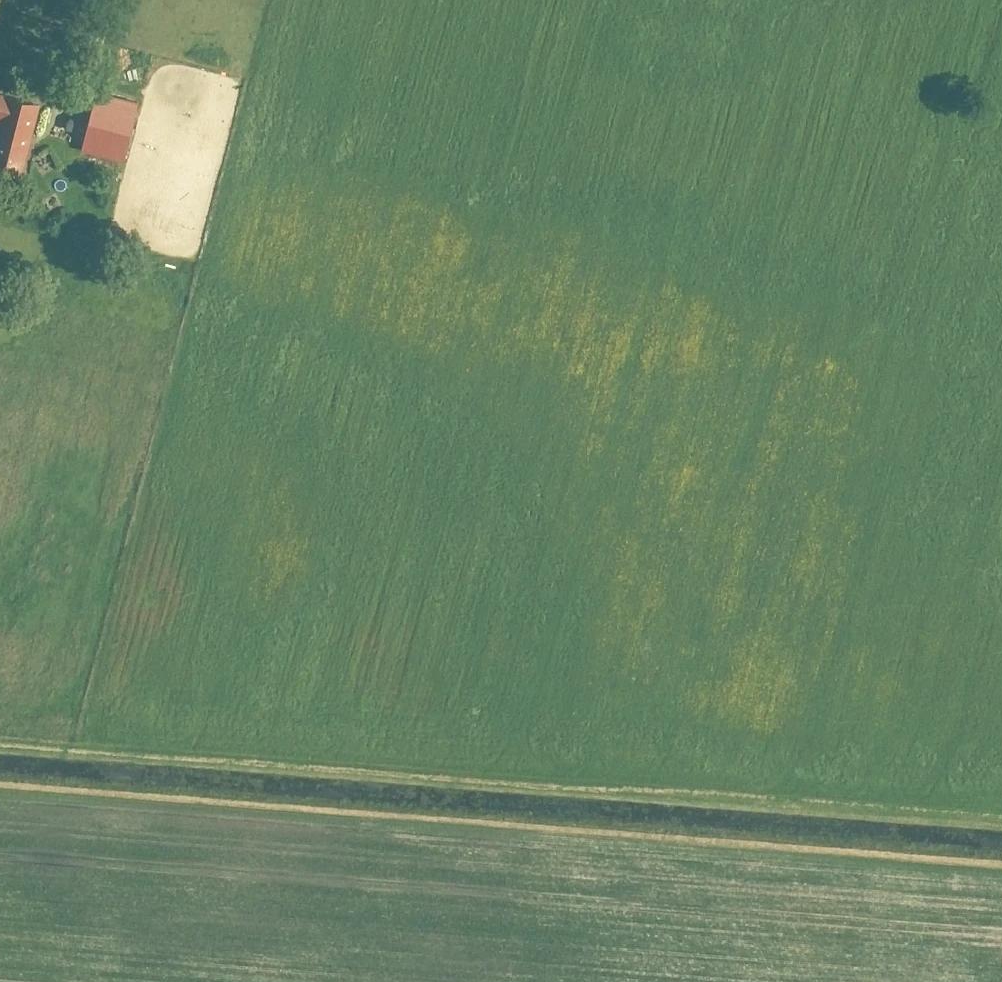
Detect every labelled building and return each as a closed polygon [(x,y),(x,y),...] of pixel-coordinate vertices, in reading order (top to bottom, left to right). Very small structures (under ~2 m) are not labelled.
[(97,95),(82,152),(122,163),(137,105),(97,95)] [(37,107),(0,97),(0,121),(0,122),(0,171),(17,176),(22,158),(24,158),(37,107)]
